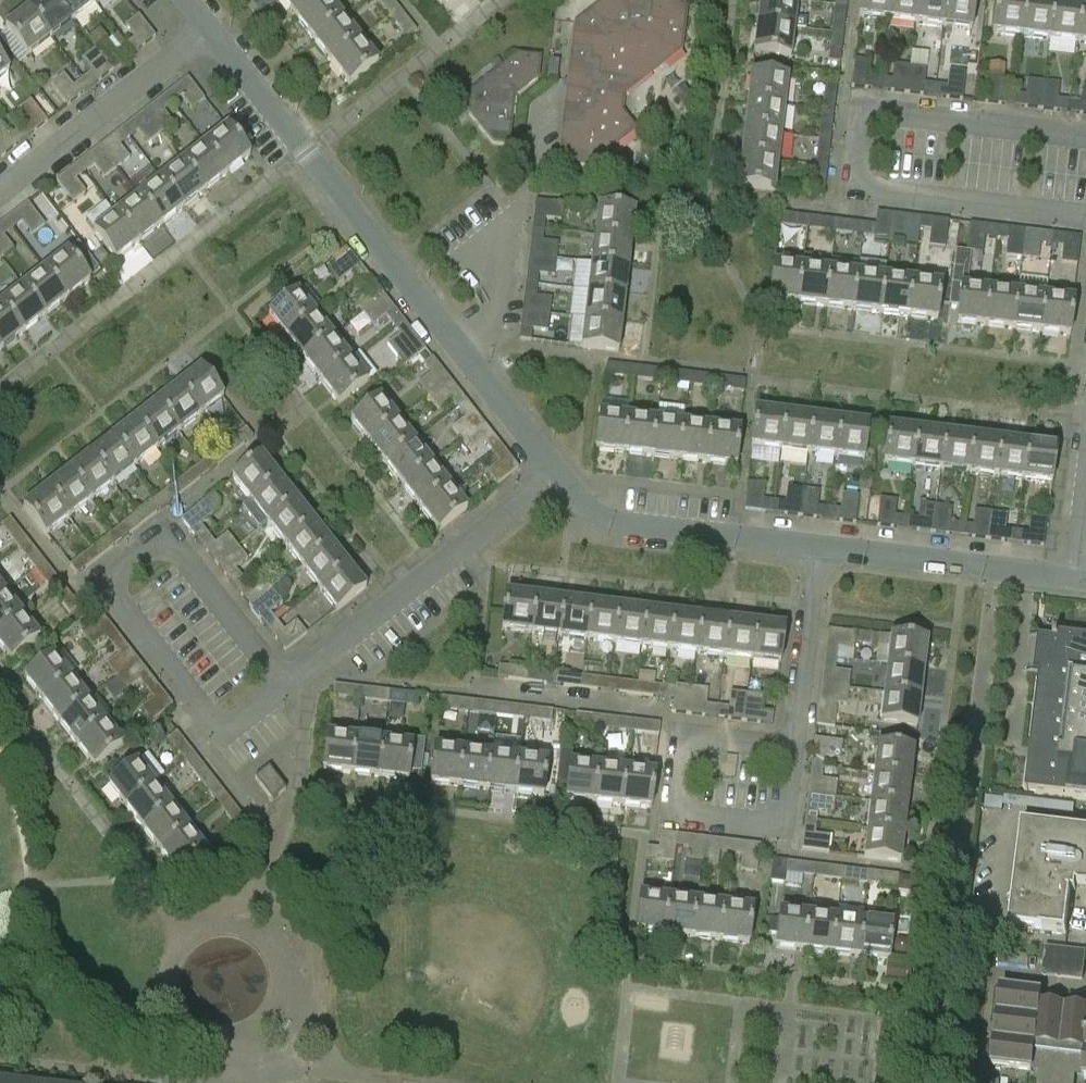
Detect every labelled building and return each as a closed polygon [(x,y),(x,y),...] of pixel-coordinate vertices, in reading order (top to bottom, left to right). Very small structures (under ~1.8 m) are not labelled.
[(57,0),(39,0),(28,8),(52,38),(74,21),(57,0)] [(92,0),(57,0),(74,21),(96,4),(92,0)] [(321,0),(281,0),(296,19),(321,0)] [(328,0),(321,0),(296,19),(313,41),(342,18),(328,0)] [(390,17),(399,9),(392,0),(383,0),(379,3),(390,17)] [(559,162),(605,168),(608,143),(628,128),(631,128),(634,132),(636,130),(621,112),(624,86),(644,71),(649,70),(660,61),(662,57),(681,42),(686,3),(664,0),(611,0),(610,4),(584,27),(573,25),(556,162),(559,162)] [(797,2),(783,0),(760,0),(757,24),(793,29),(806,31),(807,20),(795,18),(797,2)] [(858,18),(887,21),(889,0),(860,0),(858,18)] [(887,21),(914,24),(917,0),(889,0),(887,21)] [(942,28),(945,0),(917,0),(914,24),(942,28)] [(942,28),(971,31),(974,0),(945,0),(942,28)] [(1025,0),(995,0),(991,33),(1020,37),(1025,0)] [(1052,3),(1027,0),(1025,0),(1020,37),(1048,40),(1052,3)] [(1075,43),(1080,6),(1052,3),(1048,40),(1075,43)] [(1085,45),(1085,7),(1080,6),(1075,43),(1085,45)] [(52,38),(28,8),(5,26),(29,56),(52,38)] [(410,23),(399,9),(390,17),(401,30),(410,23)] [(142,47),(154,38),(156,37),(139,15),(125,25),(142,47)] [(831,34),(843,36),(846,19),(833,17),(831,34)] [(331,63),(360,40),(342,18),(313,41),(331,63)] [(790,58),(793,29),(757,24),(753,53),(790,58)] [(829,51),(841,53),(843,36),(831,34),(829,51)] [(112,71),(124,61),(108,40),(95,50),(112,71)] [(377,63),(360,40),(331,63),(348,86),(377,63)] [(112,71),(95,50),(82,60),(98,82),(112,71)] [(518,55),(472,92),(469,113),(488,137),(509,139),(514,97),(538,79),(540,58),(518,55)] [(10,71),(0,59),(0,79),(10,71)] [(854,60),(851,87),(868,89),(871,62),(854,60)] [(890,92),(907,94),(910,66),(894,64),(890,92)] [(1005,66),(990,64),(989,75),(1004,77),(1005,66)] [(907,94),(923,96),(926,68),(910,66),(907,94)] [(949,71),(946,98),(962,100),(966,73),(949,71)] [(747,102),(783,107),(787,78),(750,73),(747,102)] [(51,84),(68,106),(81,96),(64,74),(51,84)] [(988,76),(984,103),(1002,105),(1005,77),(988,76)] [(188,78),(186,79),(175,88),(191,110),(205,100),(188,78)] [(1024,108),(1040,110),(1043,82),(1027,80),(1024,108)] [(1040,110),(1057,112),(1060,84),(1043,82),(1040,110)] [(825,84),(823,101),(835,103),(837,85),(825,84)] [(683,106),(693,98),(683,86),(673,94),(683,106)] [(17,110),(35,132),(47,122),(31,100),(17,110)] [(144,112),(161,134),(174,124),(156,102),(144,112)] [(743,130),(780,135),(783,107),(747,102),(743,130)] [(144,112),(131,123),(148,144),(161,134),(144,112)] [(819,139),(830,141),(832,124),(821,122),(819,139)] [(16,146),(0,125),(0,152),(3,156),(16,146)] [(205,146),(227,175),(250,157),(228,128),(205,146)] [(740,158),(776,162),(780,135),(743,130),(740,158)] [(100,147),(117,168),(130,158),(113,137),(100,147)] [(830,141),(819,139),(817,156),(828,158),(830,141)] [(665,154),(679,156),(680,144),(666,142),(665,154)] [(206,192),(227,175),(205,146),(183,163),(206,192)] [(100,147),(87,157),(104,178),(117,168),(100,147)] [(736,186),(773,191),(776,162),(740,158),(736,186)] [(184,209),(206,192),(183,163),(162,180),(184,209)] [(152,168),(130,185),(140,197),(162,226),(184,209),(162,180),(152,168)] [(86,192),(69,171),(56,181),(73,203),(86,192)] [(824,196),(826,179),(814,178),(812,195),(824,196)] [(140,243),(162,226),(140,197),(118,215),(140,243)] [(563,204),(536,201),(534,218),(561,221),(563,204)] [(45,225),(28,203),(15,213),(32,235),(45,225)] [(594,236),(632,240),(635,211),(598,207),(594,236)] [(877,213),(875,225),(874,237),(874,240),(890,242),(893,215),(877,213)] [(779,225),(797,228),(798,216),(781,214),(779,225)] [(117,261),(140,243),(118,215),(95,232),(117,261)] [(893,215),(890,242),(906,244),(909,217),(893,215)] [(909,217),(906,244),(917,246),(921,218),(909,217)] [(833,232),(834,220),(815,218),(814,230),(833,232)] [(945,249),(949,221),(932,219),(929,246),(945,249)] [(852,234),(853,222),(834,220),(833,232),(852,234)] [(983,254),(986,226),(970,224),(966,251),(983,254)] [(1025,231),(1009,229),(1006,256),(1022,258),(1025,231)] [(1025,231),(1022,258),(1038,260),(1042,233),(1025,231)] [(1,259),(14,249),(0,232),(0,258),(1,259)] [(1061,263),(1078,265),(1081,237),(1064,235),(1061,263)] [(591,263),(628,268),(632,240),(594,236),(591,263)] [(529,256),(556,260),(558,243),(531,240),(529,256)] [(68,253),(45,271),(68,300),(90,282),(88,278),(99,270),(79,244),(68,253)] [(361,266),(350,252),(328,269),(338,282),(361,266)] [(956,252),(949,306),(958,307),(956,323),(985,326),(989,289),(967,286),(971,254),(956,252)] [(529,256),(527,273),(555,276),(556,260),(529,256)] [(801,266),(797,302),(824,306),(829,269),(810,267),(811,257),(804,256),(802,266),(801,266)] [(797,303),(801,266),(772,262),(768,299),(797,303)] [(588,291),(625,295),(628,268),(591,263),(588,291)] [(852,309),(856,273),(829,269),(824,306),(852,309)] [(46,317),(68,300),(45,271),(23,288),(46,317)] [(884,276),(856,273),(852,309),(880,313),(884,276)] [(907,316),(912,279),(884,276),(880,313),(907,316)] [(940,283),(912,279),(907,316),(936,319),(940,283)] [(385,297),(374,283),(353,300),(363,313),(385,297)] [(24,334),(46,317),(23,288),(1,305),(24,334)] [(1012,329),(1017,292),(989,289),(985,326),(1012,329)] [(584,318),(622,323),(625,295),(588,291),(584,318)] [(299,292),(271,314),(270,315),(287,338),(317,315),(299,292)] [(1040,333),(1044,296),(1017,292),(1012,329),(1040,333)] [(523,312),(550,315),(552,299),(525,295),(523,312)] [(1040,333),(1069,336),(1073,299),(1044,296),(1040,333)] [(395,309),(385,297),(363,313),(373,326),(395,309)] [(24,334),(1,305),(0,306),(0,348),(2,351),(24,334)] [(523,312),(521,328),(548,331),(550,315),(523,312)] [(317,315),(287,338),(304,360),(334,337),(317,315)] [(581,347),(618,351),(622,323),(584,318),(581,347)] [(404,366),(425,349),(419,341),(408,327),(387,344),(397,357),(404,366)] [(334,337),(304,360),(321,382),(351,359),(334,337)] [(351,359),(321,382),(339,405),(369,382),(351,359)] [(606,376),(622,378),(624,366),(607,364),(606,376)] [(450,380),(440,367),(418,384),(428,397),(450,380)] [(645,368),(643,380),(661,382),(662,370),(645,368)] [(178,386),(201,415),(224,397),(200,369),(178,386)] [(679,373),(662,370),(661,382),(678,384),(679,373)] [(716,389),(717,377),(700,375),(699,387),(716,389)] [(734,379),(717,377),(716,389),(733,391),(734,379)] [(460,393),(450,380),(428,397),(438,409),(460,393)] [(156,403),(179,432),(201,415),(178,386),(156,403)] [(352,421),(370,444),(399,421),(381,398),(352,421)] [(134,421),(157,450),(179,432),(156,403),(134,421)] [(783,413),(755,409),(750,446),(779,450),(783,413)] [(484,424),(474,411),(452,428),(462,441),(484,424)] [(595,450),(623,453),(628,416),(599,413),(595,450)] [(783,413),(779,450),(806,453),(811,416),(783,413)] [(655,419),(628,416),(623,453),(651,456),(655,419)] [(806,453),(834,457),(839,420),(811,416),(806,453)] [(651,456),(678,459),(683,422),(655,419),(651,456)] [(867,423),(839,420),(834,457),(863,460),(867,423)] [(112,438),(135,467),(157,450),(134,421),(112,438)] [(399,421),(370,444),(387,466),(416,443),(399,421)] [(710,425),(683,422),(678,459),(706,462),(710,425)] [(494,437),(484,424),(462,441),(472,453),(494,437)] [(706,462),(735,466),(739,429),(710,425),(706,462)] [(912,466),(916,429),(887,426),(883,463),(912,466)] [(939,470),(944,433),(916,429),(912,466),(939,470)] [(967,473),(971,436),(944,433),(939,470),(967,473)] [(224,446),(231,455),(245,444),(237,435),(224,446)] [(994,477),(999,439),(971,436),(967,473),(994,477)] [(91,455),(114,484),(135,467),(112,438),(91,455)] [(1022,480),(1027,443),(999,439),(994,477),(1022,480)] [(416,443),(387,466),(404,488),(433,465),(416,443)] [(1022,480),(1051,484),(1055,446),(1027,443),(1022,480)] [(210,456),(217,465),(231,455),(224,446),(210,456)] [(69,472),(92,501),(114,484),(91,455),(69,472)] [(487,472),(497,485),(518,468),(508,455),(487,472)] [(251,501),(280,478),(262,456),(233,479),(251,501)] [(433,465),(404,488),(421,510),(450,487),(433,465)] [(180,480),(187,489),(201,478),(193,469),(180,480)] [(47,489),(70,518),(92,501),(69,472),(47,489)] [(251,501),(243,508),(260,530),(268,523),(298,500),(280,478),(251,501)] [(166,490),(174,500),(187,489),(180,480),(166,490)] [(764,484),(748,482),(744,510),(761,512),(764,484)] [(468,510),(450,487),(421,510),(438,533),(468,510)] [(784,514),(800,516),(803,489),(787,487),(784,514)] [(24,507),(47,536),(70,518),(47,489),(24,507)] [(800,516),(816,518),(820,491),(803,489),(800,516)] [(842,494),(839,521),(856,523),(859,496),(842,494)] [(880,498),(877,526),(894,528),(897,501),(880,498)] [(286,545),(315,522),(298,500),(268,523),(286,545)] [(136,514),(143,523),(157,513),(150,503),(136,514)] [(203,503),(182,519),(192,533),(213,515),(203,503)] [(917,531),(932,533),(936,505),(919,503),(917,531)] [(932,533),(949,535),(952,507),(936,505),(932,533)] [(972,537),(988,539),(991,512),(975,510),(972,537)] [(988,539),(1004,541),(1007,514),(991,512),(988,539)] [(130,534),(143,523),(136,514),(122,525),(130,534)] [(1,525),(12,540),(21,532),(10,518),(1,525)] [(332,544),(315,522),(286,545),(303,567),(332,544)] [(206,550),(216,563),(238,546),(228,533),(206,550)] [(92,548),(99,558),(113,547),(106,538),(92,548)] [(320,589),(349,566),(332,544),(303,567),(320,589)] [(216,563),(226,576),(248,559),(238,546),(216,563)] [(86,568),(99,558),(92,548),(78,559),(86,568)] [(45,562),(34,549),(25,556),(35,570),(45,562)] [(45,562),(35,570),(46,583),(56,576),(45,562)] [(367,588),(349,566),(320,589),(338,612),(367,588)] [(241,594),(251,607),(272,590),(262,577),(241,594)] [(251,607),(261,620),(282,602),(272,590),(251,607)] [(59,600),(70,614),(80,606),(69,592),(59,600)] [(23,615),(5,593),(0,597),(0,633),(23,615)] [(531,634),(535,596),(507,593),(502,630),(531,634)] [(559,637),(563,600),(535,596),(531,634),(559,637)] [(586,640),(591,603),(563,600),(559,637),(586,640)] [(614,644),(618,606),(591,603),(586,640),(614,644)] [(641,647),(646,610),(618,606),(614,644),(641,647)] [(669,650),(674,613),(646,610),(641,647),(669,650)] [(697,654),(701,617),(674,613),(669,650),(697,654)] [(23,615),(0,633),(0,647),(11,661),(40,638),(23,615)] [(115,630),(104,617),(104,616),(82,634),(92,647),(115,630)] [(724,657),(729,620),(701,617),(697,654),(724,657)] [(297,620),(275,638),(285,651),(307,634),(297,620)] [(752,660),(756,623),(729,620),(724,657),(752,660)] [(752,660),(780,664),(781,664),(785,627),(756,623),(752,660)] [(854,650),(856,633),(828,630),(826,646),(854,650)] [(1053,633),(1051,648),(1048,647),(1045,668),(1040,667),(1025,790),(1085,797),(1085,637),(1053,633)] [(886,665),(923,669),(927,640),(890,636),(886,665)] [(138,661),(129,648),(106,665),(116,678),(138,661)] [(24,677),(42,700),(71,678),(54,655),(24,677)] [(149,674),(138,661),(116,678),(126,691),(149,674)] [(882,693),(920,697),(923,669),(886,665),(882,693)] [(510,667),(508,679),(525,681),(527,669),(510,667)] [(527,669),(525,681),(542,683),(544,671),(527,669)] [(822,685),(849,689),(851,672),(823,669),(822,685)] [(565,673),(563,686),(580,688),(581,688),(582,675),(565,673)] [(582,675),(581,688),(598,690),(599,677),(582,675)] [(89,700),(71,678),(42,700),(59,723),(89,700)] [(620,680),(619,692),(636,694),(637,682),(620,680)] [(637,682),(636,694),(653,696),(654,684),(637,682)] [(333,696),(350,698),(352,687),(334,685),(333,696)] [(672,712),(689,714),(692,687),(676,685),(675,688),(674,699),(672,712)] [(822,685),(817,726),(835,728),(838,704),(847,705),(849,689),(822,685)] [(689,714),(705,716),(708,689),(692,687),(689,714)] [(373,689),(372,701),(389,703),(390,691),(373,689)] [(390,691),(389,703),(406,705),(407,693),(390,691)] [(151,722),(162,713),(173,705),(162,692),(140,709),(151,722)] [(728,719),(744,721),(747,694),(731,692),(728,719)] [(920,697),(882,693),(879,721),(916,726),(920,697)] [(747,694),(744,721),(760,723),(764,696),(747,694)] [(440,709),(458,711),(459,700),(442,698),(440,709)] [(89,700),(59,723),(76,745),(106,722),(89,700)] [(480,702),(479,714),(496,716),(497,704),(480,702)] [(513,718),(514,706),(497,704),(496,716),(513,718)] [(391,707),(390,719),(397,720),(402,716),(403,708),(391,707)] [(553,711),(535,709),(534,720),(551,722),(553,711)] [(588,715),(586,726),(603,729),(605,717),(588,715)] [(605,717),(603,729),(620,731),(622,719),(605,717)] [(124,745),(106,722),(76,745),(94,768),(124,745)] [(660,724),(643,722),(641,733),(659,735),(660,724)] [(168,739),(178,753),(187,746),(177,732),(168,739)] [(356,738),(329,734),(327,734),(323,771),(352,774),(356,738)] [(384,741),(356,738),(352,774),(380,777),(384,741)] [(492,754),(487,790),(515,793),(519,757),(521,741),(493,738),(492,754)] [(842,742),(815,739),(813,755),(840,758),(842,742)] [(384,741),(380,777),(409,780),(410,773),(421,774),(425,741),(413,740),(413,744),(384,741)] [(873,774),(910,778),(913,749),(876,745),(873,774)] [(431,783),(460,786),(464,751),(434,747),(431,783)] [(566,799),(595,803),(599,766),(572,763),(573,752),(560,750),(556,784),(567,785),(566,799)] [(492,754),(464,751),(460,786),(487,790),(492,754)] [(548,760),(519,757),(515,793),(544,796),(548,760)] [(108,785),(126,807),(155,785),(137,762),(108,785)] [(200,762),(191,769),(202,783),(211,776),(200,762)] [(627,770),(599,766),(595,803),(622,806),(627,770)] [(255,778),(272,800),(286,790),(269,768),(255,778)] [(627,770),(622,806),(651,809),(656,773),(627,770)] [(869,801),(907,806),(910,778),(873,774),(869,801)] [(211,776),(202,783),(213,797),(222,790),(211,776)] [(808,794),(835,797),(837,781),(810,778),(808,794)] [(172,807),(155,785),(126,807),(143,829),(172,807)] [(808,794),(806,810),(833,813),(835,797),(808,794)] [(866,829),(903,833),(907,806),(869,801),(866,829)] [(246,820),(235,806),(226,813),(236,827),(246,820)] [(160,851),(189,829),(172,807),(143,829),(160,851)] [(1057,932),(1066,933),(1070,894),(1068,891),(1075,892),(1076,885),(1079,888),(1085,889),(1085,831),(1022,824),(1009,926),(1057,932)] [(207,852),(189,829),(160,851),(178,874),(207,852)] [(863,857),(900,862),(903,833),(866,829),(863,857)] [(674,863),(677,835),(661,833),(657,861),(674,863)] [(803,833),(801,850),(829,853),(831,836),(803,833)] [(701,866),(705,838),(689,836),(685,864),(701,866)] [(721,840),(705,838),(701,866),(718,868),(721,840)] [(757,872),(759,859),(761,845),(744,843),(741,870),(757,872)] [(786,874),(803,876),(804,864),(787,862),(773,860),(770,882),(785,884),(786,874)] [(841,880),(842,869),(825,866),(824,878),(841,880)] [(859,871),(842,869),(841,880),(858,882),(859,871)] [(898,875),(880,873),(879,885),(896,887),(898,875)] [(665,935),(669,897),(641,894),(636,931),(665,935)] [(697,901),(669,897),(665,935),(692,938),(697,901)] [(720,941),(724,904),(697,901),(692,938),(720,941)] [(753,907),(724,904),(720,941),(749,945),(753,907)] [(776,948),(805,951),(809,914),(780,910),(779,920),(766,919),(764,933),(777,934),(776,948)] [(809,914),(805,951),(832,954),(836,917),(809,914)] [(836,917),(832,954),(859,958),(864,920),(836,917)] [(864,920),(859,958),(888,961),(893,923),(864,920)] [(1085,952),(1055,949),(1045,947),(1041,975),(1082,981),(1085,952)] [(998,965),(1028,969),(1030,956),(1000,952),(998,965)] [(908,966),(887,964),(884,982),(905,985),(908,966)] [(991,1066),(1033,1071),(1033,1070),(1038,1071),(1037,1082),(1074,1082),(1075,1076),(1082,1077),(1085,1078),(1085,1009),(1041,1003),(1042,991),(1000,986),(991,1066)]
